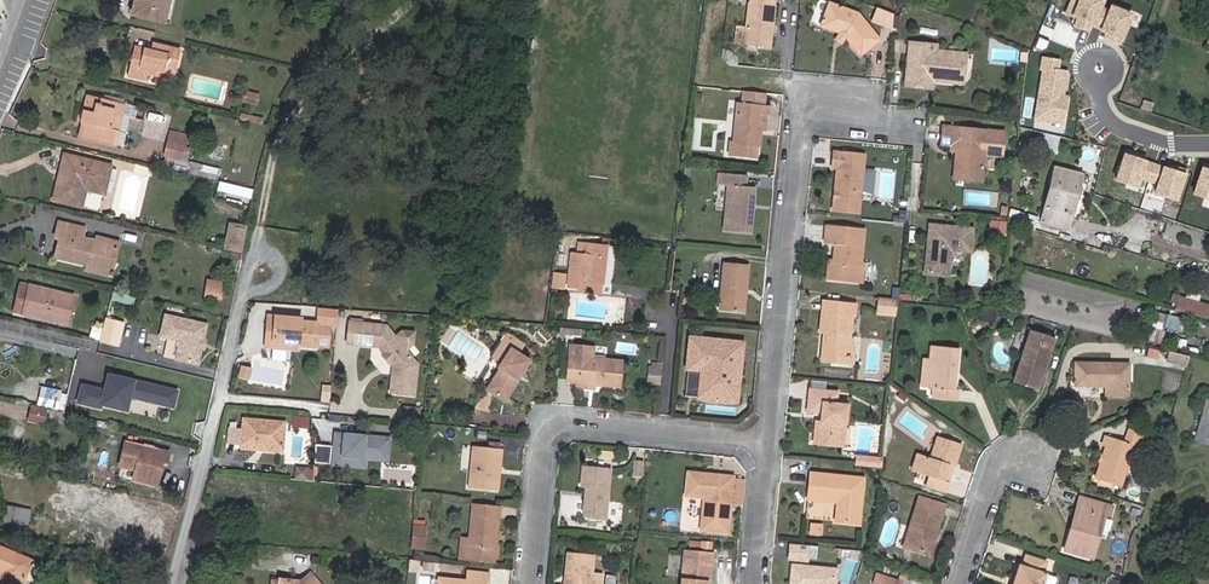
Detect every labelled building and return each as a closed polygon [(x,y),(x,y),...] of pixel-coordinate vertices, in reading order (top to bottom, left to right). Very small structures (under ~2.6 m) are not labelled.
[(131,13),(163,21),(168,0),(135,0),(131,13)] [(774,24),(776,3),(752,0),(751,0),(746,43),(772,45),(774,30),(770,29),(770,24),(774,24)] [(844,37),(847,39),(849,40),(850,42),(861,56),(881,41),(862,16),(832,4),(823,28),(830,30),(840,34),(844,37)] [(1037,31),(1043,11),(1031,7),(1025,27),(1037,31)] [(893,31),(894,17),(877,10),(873,23),(893,31)] [(843,45),(847,39),(844,37),(840,34),(835,40),(843,45)] [(933,50),(933,45),(910,42),(907,86),(932,89),(933,80),(933,76),(938,76),(942,82),(957,84),(965,79),(968,63),(956,63),(957,53),(937,51),(933,50)] [(149,74),(173,79),(179,50),(152,44),(150,51),(134,47),(127,76),(148,81),(149,74)] [(735,64),(737,54),(728,52),(726,62),(735,64)] [(969,54),(957,53),(956,63),(968,63),(969,54)] [(258,104),(259,92),(242,90),(241,103),(258,104)] [(86,96),(84,102),(99,106),(100,99),(86,96)] [(99,106),(84,102),(79,122),(85,124),(82,137),(111,144),(114,130),(111,130),(115,115),(112,115),(115,102),(100,99),(99,106)] [(760,146),(762,128),(764,115),(771,116),(772,105),(740,102),(736,144),(732,143),(730,157),(757,159),(758,146),(760,146)] [(244,113),(243,119),(262,123),(263,117),(244,113)] [(764,115),(762,128),(769,129),(771,116),(764,115)] [(960,156),(955,155),(952,177),(980,180),(984,153),(1001,154),(1004,130),(944,124),(941,143),(951,144),(950,149),(955,149),(961,149),(960,156)] [(164,160),(184,163),(188,133),(168,130),(164,160)] [(1044,134),(1042,150),(1057,152),(1059,136),(1044,134)] [(223,161),(225,145),(210,144),(209,160),(223,161)] [(839,167),(835,209),(860,211),(866,153),(835,150),(834,167),(839,167)] [(65,156),(54,200),(81,207),(85,190),(102,194),(109,166),(65,156)] [(189,176),(218,180),(220,167),(191,162),(189,176)] [(1055,169),(1044,209),(1072,217),(1082,176),(1055,169)] [(751,198),(755,199),(757,185),(748,184),(749,174),(722,171),(720,184),(728,185),(724,230),(752,233),(754,206),(750,206),(751,198)] [(251,198),(254,189),(220,181),(218,190),(251,198)] [(716,209),(723,209),(725,185),(718,185),(716,209)] [(1010,208),(1007,220),(1035,227),(1038,215),(1010,208)] [(1186,226),(1204,230),(1206,222),(1170,213),(1168,219),(1187,224),(1186,226)] [(56,239),(60,240),(82,245),(83,239),(85,229),(60,222),(56,239)] [(859,282),(861,262),(861,260),(865,228),(828,224),(826,244),(836,246),(835,261),(832,260),(830,279),(859,282)] [(951,251),(971,253),(974,229),(930,224),(925,273),(948,276),(951,251)] [(231,226),(226,250),(241,254),(241,253),(245,236),(246,229),(231,226)] [(55,258),(85,265),(110,271),(117,243),(96,238),(95,241),(83,239),(82,245),(60,240),(55,258)] [(605,245),(578,243),(577,253),(573,252),(571,270),(569,288),(578,290),(579,280),(601,282),(605,245)] [(745,309),(746,291),(743,291),(743,285),(747,286),(749,263),(723,261),(718,306),(745,309)] [(110,271),(85,265),(83,272),(109,278),(110,271)] [(552,271),(551,288),(564,290),(566,272),(552,271)] [(207,277),(204,287),(220,291),(223,282),(207,277)] [(24,315),(30,287),(22,285),(16,313),(24,315)] [(71,296),(30,287),(24,315),(65,324),(71,296)] [(1170,307),(1207,317),(1208,311),(1208,303),(1174,293),(1170,307)] [(896,298),(878,296),(877,312),(895,313),(896,298)] [(822,331),(826,331),(829,331),(829,340),(825,340),(823,361),(848,363),(850,352),(851,339),(850,339),(852,314),(856,314),(857,304),(828,301),(827,310),(824,310),(822,331)] [(996,319),(997,309),(983,307),(982,307),(981,317),(996,319)] [(332,312),(321,311),(320,323),(336,325),(337,312),(332,312)] [(1168,313),(1164,327),(1179,332),(1184,318),(1168,313)] [(122,319),(106,315),(100,341),(115,345),(122,319)] [(203,326),(164,316),(159,336),(176,340),(177,343),(173,358),(194,364),(198,349),(194,344),(196,339),(200,340),(203,326)] [(269,320),(268,331),(274,331),(273,343),(300,346),(300,348),(328,350),(329,327),(301,324),(301,322),(269,320)] [(396,370),(414,372),(414,364),(385,328),(348,324),(346,345),(376,348),(379,355),(379,356),(385,363),(386,362),(393,363),(397,363),(396,370)] [(90,339),(98,340),(100,328),(91,327),(90,339)] [(1161,344),(1164,330),(1152,327),(1148,341),(1161,344)] [(1040,389),(1048,366),(1044,365),(1046,359),(1050,361),(1058,337),(1032,328),(1015,380),(1040,389)] [(274,331),(268,331),(266,350),(300,353),(300,348),(300,346),(273,343),(274,331)] [(511,349),(518,353),(522,346),(506,336),(488,363),(499,370),(511,349)] [(737,366),(742,367),(744,346),(691,340),(687,372),(703,373),(701,398),(705,399),(707,400),(711,402),(714,403),(719,403),(723,403),(727,403),(731,402),(732,402),(734,402),(735,392),(735,387),(736,383),(736,372),(737,366)] [(954,370),(959,370),(961,347),(932,344),(931,356),(928,385),(933,386),(939,386),(938,397),(960,400),(961,389),(957,389),(958,375),(954,375),(954,370)] [(489,390),(502,399),(505,401),(506,399),(530,361),(518,353),(511,349),(499,370),(501,371),(489,390)] [(1186,367),(1189,354),(1168,349),(1165,362),(1186,367)] [(928,385),(931,356),(924,356),(921,385),(928,385)] [(578,384),(595,385),(621,387),(623,364),(570,359),(568,380),(578,381),(578,384)] [(249,380),(252,367),(240,365),(237,378),(249,380)] [(660,384),(662,366),(648,365),(646,383),(660,384)] [(1103,399),(1127,399),(1126,366),(1073,367),(1073,390),(1102,390),(1103,399)] [(396,370),(392,370),(390,392),(412,394),(414,372),(396,370)] [(174,407),(178,388),(106,373),(103,388),(80,383),(76,401),(127,412),(130,397),(174,407)] [(320,384),(320,402),(329,402),(330,385),(320,384)] [(63,409),(66,391),(39,387),(36,405),(63,409)] [(832,437),(845,438),(846,426),(849,426),(851,404),(838,403),(839,393),(812,389),(810,412),(821,414),(825,414),(824,424),(820,423),(816,423),(814,444),(831,446),(832,437)] [(1204,398),(1195,442),(1208,445),(1208,399),(1204,398)] [(26,421),(43,424),(46,410),(29,407),(26,421)] [(418,409),(403,408),(402,420),(417,421),(418,409)] [(306,419),(295,418),(295,428),(306,428),(306,419)] [(240,450),(281,453),(283,427),(242,423),(241,433),(240,450)] [(1119,486),(1126,468),(1129,469),(1136,447),(1139,448),(1143,436),(1126,430),(1122,442),(1100,435),(1097,443),(1104,445),(1093,478),(1119,486)] [(226,448),(240,450),(241,433),(227,432),(226,448)] [(947,462),(954,464),(962,443),(937,434),(929,456),(921,453),(914,470),(927,475),(924,483),(945,490),(949,480),(941,478),(947,462)] [(387,456),(388,439),(353,436),(353,439),(350,438),(350,436),(335,435),(332,465),(345,466),(346,457),(362,458),(362,454),(387,456)] [(844,448),(845,438),(832,437),(831,446),(844,448)] [(167,452),(124,441),(118,465),(133,469),(130,479),(153,485),(158,462),(165,463),(167,452)] [(315,445),(314,463),(329,465),(331,447),(315,445)] [(473,447),(469,488),(495,490),(499,450),(473,447)] [(914,470),(921,453),(916,451),(910,469),(914,470)] [(386,461),(387,456),(362,454),(362,458),(346,457),(345,466),(364,468),(365,459),(386,461)] [(868,466),(869,456),(855,454),(854,465),(868,466)] [(882,457),(869,456),(868,466),(881,467),(882,457)] [(643,478),(644,460),(634,459),(633,477),(643,478)] [(949,480),(954,464),(947,462),(941,478),(949,480)] [(590,496),(584,499),(583,512),(588,517),(606,519),(611,469),(583,465),(581,485),(586,485),(586,487),(591,491),(590,496)] [(295,466),(294,480),(312,481),(312,466),(295,466)] [(865,478),(810,473),(807,499),(837,502),(843,503),(842,507),(837,506),(835,522),(859,525),(865,478)] [(713,482),(713,477),(688,475),(686,497),(705,499),(702,532),(728,534),(731,505),(733,481),(733,476),(720,475),(720,482),(713,482)] [(745,482),(733,481),(731,505),(743,506),(745,482)] [(1078,496),(1068,525),(1072,526),(1082,497),(1078,496)] [(929,538),(934,539),(945,506),(918,497),(902,548),(924,555),(929,538)] [(1072,526),(1068,525),(1060,547),(1089,557),(1103,515),(1107,516),(1110,506),(1082,497),(1072,526)] [(491,558),(492,538),(495,506),(472,504),(469,538),(467,557),(491,559),(491,558)] [(3,523),(26,528),(29,513),(7,508),(3,523)] [(807,535),(822,536),(823,523),(809,521),(807,535)] [(412,526),(410,546),(421,547),(423,527),(412,526)] [(467,557),(469,538),(460,537),(458,557),(467,557)] [(928,557),(934,539),(929,538),(924,555),(928,557)] [(807,561),(809,545),(792,544),(790,560),(807,561)] [(0,548),(0,572),(2,573),(0,577),(0,579),(10,583),(21,583),(30,562),(0,548)] [(713,577),(715,553),(685,549),(681,583),(707,583),(707,582),(708,576),(713,577)] [(566,573),(567,576),(566,583),(602,583),(603,575),(594,574),(596,557),(568,554),(566,573)] [(1044,573),(1041,572),(1044,562),(1024,555),(1021,565),(1018,565),(1012,583),(1040,583),(1044,573)] [(408,559),(407,572),(418,573),(419,560),(408,559)] [(421,570),(438,571),(438,563),(422,561),(421,570)] [(836,570),(792,565),(790,583),(835,583),(836,570)] [(484,583),(489,583),(489,574),(469,572),(468,581),(442,579),(441,583),(484,583)] [(901,581),(876,573),(873,583),(876,583),(900,583),(901,581)] [(276,583),(313,583),(305,574),(294,583),(276,581),(276,583)] [(604,583),(615,583),(616,577),(605,576),(604,583)]
